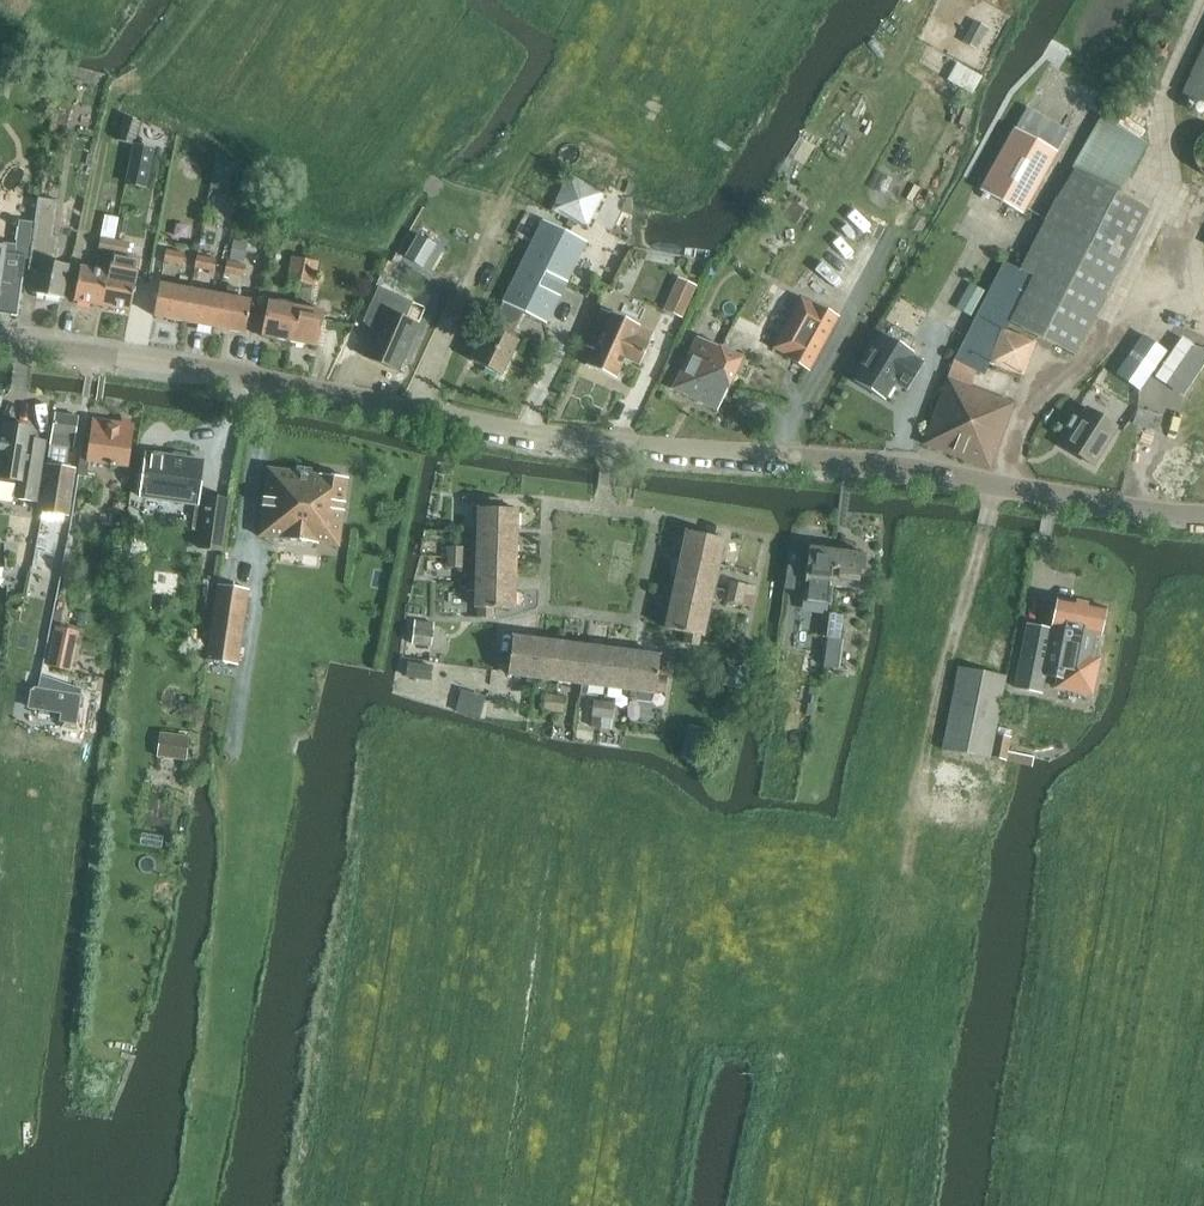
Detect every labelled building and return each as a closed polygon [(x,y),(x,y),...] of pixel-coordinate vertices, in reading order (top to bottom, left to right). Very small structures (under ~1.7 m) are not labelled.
[(1180,95),(1203,106),(1203,45),(1180,95)] [(1026,107),(980,191),(1012,209),(1024,215),(1057,154),(1070,131),(1026,107)] [(51,114),(49,129),(65,132),(68,117),(51,114)] [(133,146),(140,124),(124,119),(117,141),(133,146)] [(1009,318),(1047,339),(1076,354),(1122,263),(1150,210),(1118,193),(1146,144),(1106,121),(1040,232),(1051,240),(1031,276),(1006,263),(956,362),(980,372),(1009,318)] [(133,145),(126,183),(147,187),(154,149),(133,145)] [(215,163),(211,188),(228,191),(232,166),(215,163)] [(573,172),(555,208),(590,225),(607,189),(573,172)] [(42,262),(36,292),(63,298),(70,267),(57,263),(59,237),(56,236),(60,202),(41,199),(32,260),(42,262)] [(103,307),(118,230),(116,230),(118,222),(106,220),(96,272),(83,270),(77,302),(103,307)] [(20,315),(27,259),(32,259),(36,224),(21,222),(18,245),(5,243),(4,246),(0,246),(0,313),(20,315)] [(547,323),(588,245),(545,223),(504,303),(506,304),(476,363),(502,376),(520,342),(514,339),(527,313),(547,323)] [(420,265),(434,243),(420,234),(406,256),(420,265)] [(233,241),(229,260),(243,263),(247,244),(233,241)] [(116,242),(103,307),(130,312),(140,260),(127,257),(129,244),(116,242)] [(164,263),(183,267),(185,254),(166,250),(164,263)] [(383,260),(357,255),(355,265),(381,271),(383,260)] [(195,269),(214,272),(216,260),(197,256),(195,269)] [(303,282),(307,259),(292,256),(288,279),(303,282)] [(307,259),(303,282),(315,284),(319,261),(307,259)] [(400,260),(393,277),(406,283),(413,266),(400,260)] [(228,262),(226,274),(244,278),(247,265),(228,262)] [(664,311),(681,319),(696,286),(679,278),(664,311)] [(595,281),(591,291),(604,297),(608,287),(595,281)] [(187,322),(193,291),(162,285),(156,317),(187,322)] [(406,322),(414,302),(378,288),(364,323),(377,329),(365,357),(399,372),(418,326),(406,322)] [(229,297),(222,296),(216,328),(247,333),(252,301),(240,299),(241,291),(230,289),(229,297)] [(187,322),(216,328),(222,296),(193,291),(187,322)] [(796,303),(772,349),(787,356),(785,359),(807,370),(832,322),(835,316),(813,305),(812,308),(798,300),(796,303)] [(291,342),(298,307),(270,302),(264,336),(291,342)] [(326,312),(298,307),(291,342),(319,347),(326,312)] [(330,331),(341,333),(343,333),(347,312),(335,310),(330,331)] [(593,350),(586,365),(616,379),(624,359),(640,366),(650,344),(634,337),(639,326),(610,313),(610,314),(601,310),(585,347),(593,350)] [(864,366),(854,382),(884,400),(895,383),(907,390),(914,379),(924,363),(911,356),(913,353),(908,350),(913,341),(912,336),(895,326),(890,327),(885,336),(883,334),(872,352),(869,350),(861,365),(864,366)] [(1138,391),(1166,352),(1143,336),(1115,375),(1138,391)] [(698,337),(673,389),(718,411),(743,359),(698,337)] [(1155,376),(1167,384),(1193,346),(1181,338),(1155,376)] [(1017,403),(968,385),(948,378),(924,446),(992,470),(1017,403)] [(1086,408),(1062,446),(1094,466),(1118,428),(1086,408)] [(1139,410),(1134,425),(1159,433),(1163,417),(1139,410)] [(57,416),(53,446),(44,512),(69,515),(75,466),(68,465),(70,448),(75,449),(78,419),(57,416)] [(127,467),(133,428),(97,422),(95,432),(87,430),(79,475),(88,476),(91,461),(127,467)] [(1189,496),(1203,433),(1170,425),(1155,487),(1189,496)] [(0,456),(0,502),(23,505),(24,501),(38,503),(46,443),(32,441),(33,432),(4,427),(0,456)] [(147,453),(140,497),(197,505),(198,495),(204,461),(147,453)] [(270,469),(262,537),(342,546),(350,478),(270,469)] [(196,508),(193,530),(201,531),(198,549),(223,553),(230,499),(229,499),(215,497),(198,495),(197,505),(196,508)] [(478,510),(478,536),(517,536),(517,512),(496,511),(496,501),(480,501),(480,510),(478,510)] [(682,558),(718,565),(723,541),(721,540),(723,531),(707,528),(705,537),(687,533),(682,558)] [(516,560),(517,536),(478,536),(477,559),(516,560)] [(446,559),(462,559),(462,548),(446,548),(446,559)] [(790,564),(787,588),(804,590),(802,602),(831,606),(833,587),(834,587),(838,552),(838,551),(809,548),(808,555),(792,552),(790,564)] [(866,556),(838,552),(834,587),(833,588),(861,592),(866,556)] [(713,589),(718,565),(682,558),(677,582),(713,589)] [(462,559),(446,559),(446,569),(454,569),(462,569),(462,559)] [(516,584),(516,560),(477,559),(477,583),(516,584)] [(672,605),(708,613),(713,589),(677,582),(672,605)] [(516,608),(516,584),(477,583),(476,610),(479,610),(479,617),(493,617),(493,608),(516,608)] [(726,592),(742,595),(744,586),(728,583),(726,592)] [(221,586),(212,662),(243,666),(252,590),(221,586)] [(742,595),(726,592),(724,603),(740,606),(742,595)] [(1092,695),(1100,658),(1093,657),(1097,636),(1099,636),(1105,608),(1088,605),(1088,603),(1087,603),(1086,604),(1076,602),(1077,601),(1076,601),(1075,602),(1058,599),(1050,637),(1043,635),(1045,628),(1027,625),(1015,688),(1041,693),(1044,675),(1058,678),(1056,688),(1092,695)] [(684,642),(699,645),(700,637),(703,638),(708,613),(672,605),(667,630),(686,634),(684,642)] [(830,614),(827,637),(839,638),(842,616),(830,614)] [(81,633),(55,626),(46,667),(72,673),(81,633)] [(431,632),(413,630),(412,638),(411,646),(430,649),(430,640),(431,632)] [(839,668),(842,640),(827,638),(823,666),(839,668)] [(534,680),(539,642),(514,639),(511,658),(501,657),(500,669),(510,670),(509,676),(523,678),(522,687),(533,688),(534,680)] [(558,683),(563,645),(539,642),(534,680),(558,683)] [(582,685),(587,648),(563,645),(558,683),(572,685),(582,685)] [(606,688),(611,651),(587,648),(582,685),(606,688)] [(630,691),(635,654),(611,651),(606,688),(630,691)] [(656,692),(664,693),(665,693),(667,678),(657,677),(660,657),(635,654),(630,691),(656,695),(656,692)] [(431,667),(408,664),(406,677),(428,681),(431,667)] [(731,664),(726,682),(747,687),(752,669),(731,664)] [(945,748),(992,757),(1007,676),(960,667),(945,748)] [(28,708),(31,708),(61,713),(60,721),(76,724),(81,695),(34,687),(34,689),(31,689),(28,708)] [(480,717),(481,716),(484,697),(461,692),(457,712),(464,714),(480,717)] [(545,696),(543,712),(554,713),(556,697),(545,696)] [(565,698),(564,698),(556,697),(554,713),(563,715),(565,698)] [(594,701),(592,717),(602,718),(604,703),(594,701)] [(604,703),(602,718),(612,720),(614,704),(604,703)] [(592,717),(591,726),(601,727),(602,720),(602,718),(592,717)] [(602,720),(601,727),(611,729),(612,720),(602,718),(602,720)] [(689,725),(681,757),(701,762),(709,731),(689,725)] [(164,735),(162,757),(181,759),(184,737),(164,735)] [(999,735),(994,758),(1007,761),(1012,737),(999,735)]
